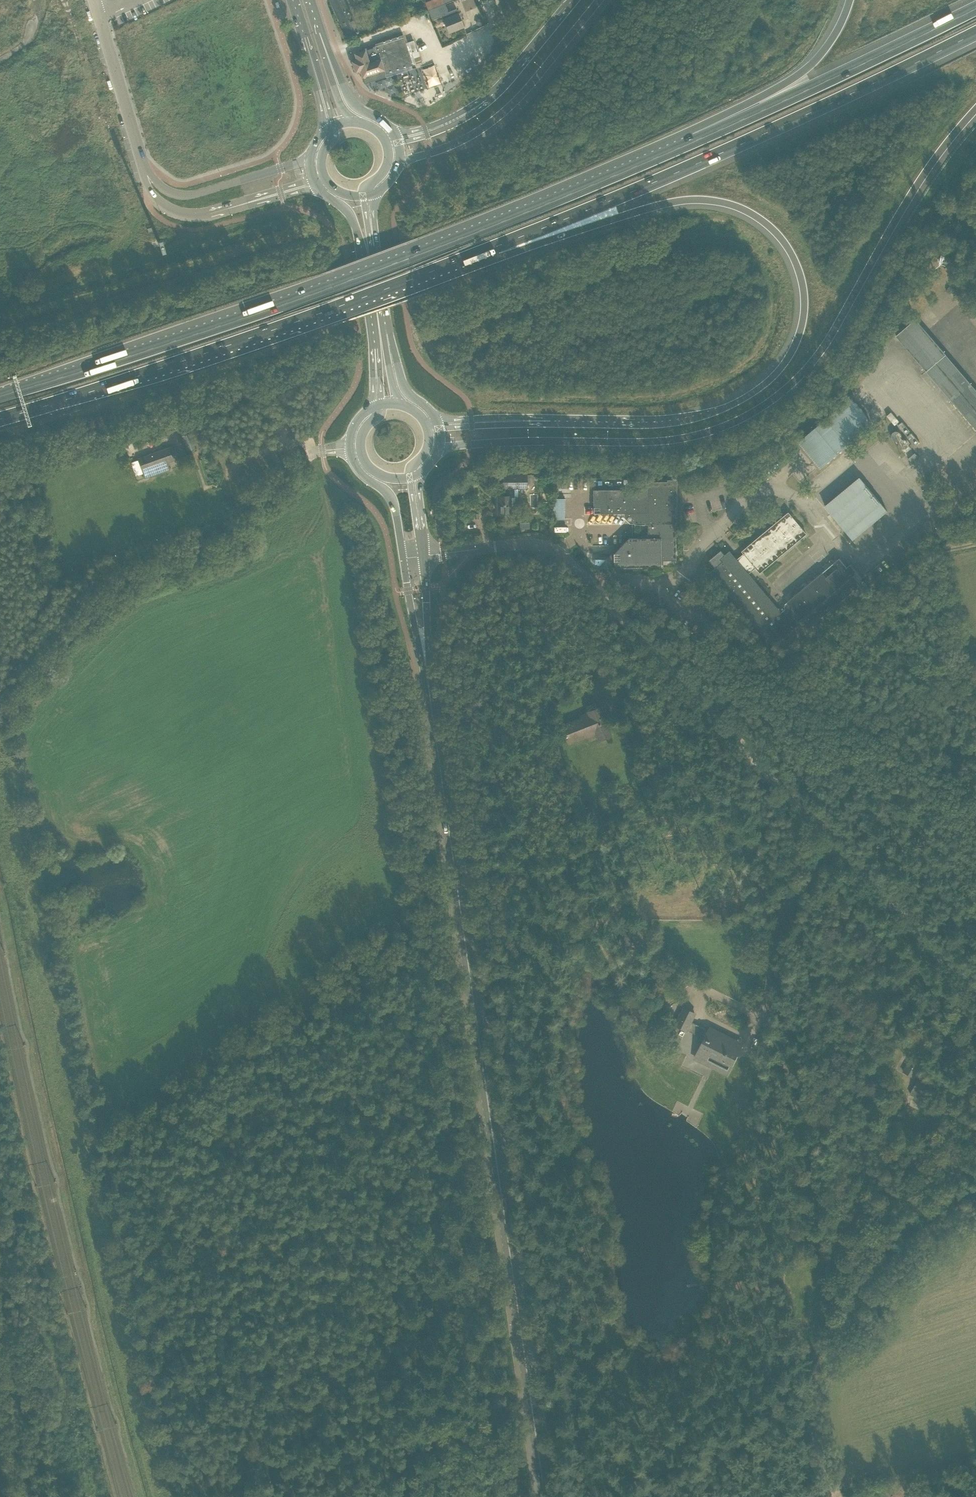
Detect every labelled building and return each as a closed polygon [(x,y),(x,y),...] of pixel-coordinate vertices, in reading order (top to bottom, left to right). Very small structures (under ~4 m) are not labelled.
[(347,37),(359,31),(345,0),(329,0),(347,37)] [(448,12),(445,4),(428,10),(432,20),(441,16),(448,33),(464,27),(456,8),(448,12)] [(373,48),(365,51),(365,50),(355,53),(357,60),(352,62),(355,72),(360,71),(362,77),(383,70),(385,74),(413,65),(403,35),(375,44),(375,46),(372,47),(373,48)] [(949,257),(941,263),(945,268),(953,261),(949,257)] [(915,319),(896,336),(900,340),(926,371),(946,355),(926,332),(915,319)] [(926,371),(975,429),(975,390),(946,355),(926,371)] [(190,434),(182,436),(187,451),(195,449),(190,434)] [(169,448),(138,459),(142,471),(145,478),(170,469),(167,461),(169,461),(180,457),(176,446),(169,448)] [(917,457),(914,453),(908,458),(911,461),(917,457)] [(497,514),(510,513),(510,496),(513,496),(513,488),(526,487),(526,474),(502,475),(502,488),(505,488),(505,496),(497,496),(497,514)] [(831,511),(862,547),(900,514),(869,479),(831,511)] [(648,538),(630,538),(629,538),(615,553),(615,567),(662,566),(662,560),(676,560),(676,481),(648,482),(648,489),(594,490),(594,513),(625,513),(625,517),(630,523),(635,523),(635,524),(648,524),(648,538)] [(567,518),(568,497),(555,497),(555,518),(567,518)] [(761,626),(782,609),(750,570),(755,566),(761,573),(777,560),(783,567),(813,543),(807,535),(810,533),(792,511),(737,555),(732,549),(727,554),(723,549),(710,560),(716,568),(715,569),(761,626)] [(781,613),(760,630),(765,636),(771,643),(775,643),(782,637),(802,620),(808,627),(860,583),(859,582),(854,576),(853,575),(857,572),(850,564),(847,567),(845,565),(839,559),(814,580),(812,582),(792,598),(787,603),(785,604),(785,605),(784,606),(785,609),(781,613)] [(881,576),(875,568),(864,578),(870,585),(881,576)] [(598,740),(600,739),(610,735),(599,708),(588,712),(589,715),(562,726),(565,734),(564,734),(565,737),(566,736),(568,742),(587,735),(585,730),(593,727),(598,740)] [(680,1017),(675,1026),(686,1031),(691,1021),(695,1013),(686,1009),(684,1008),(680,1017)] [(704,1039),(695,1055),(728,1072),(735,1057),(740,1048),(718,1037),(720,1033),(710,1028),(709,1030),(701,1026),(696,1035),(704,1039)] [(905,1072),(912,1076),(918,1064),(911,1060),(905,1072)] [(917,1098),(920,1093),(928,1097),(933,1088),(918,1080),(913,1089),(910,1094),(917,1098)]
